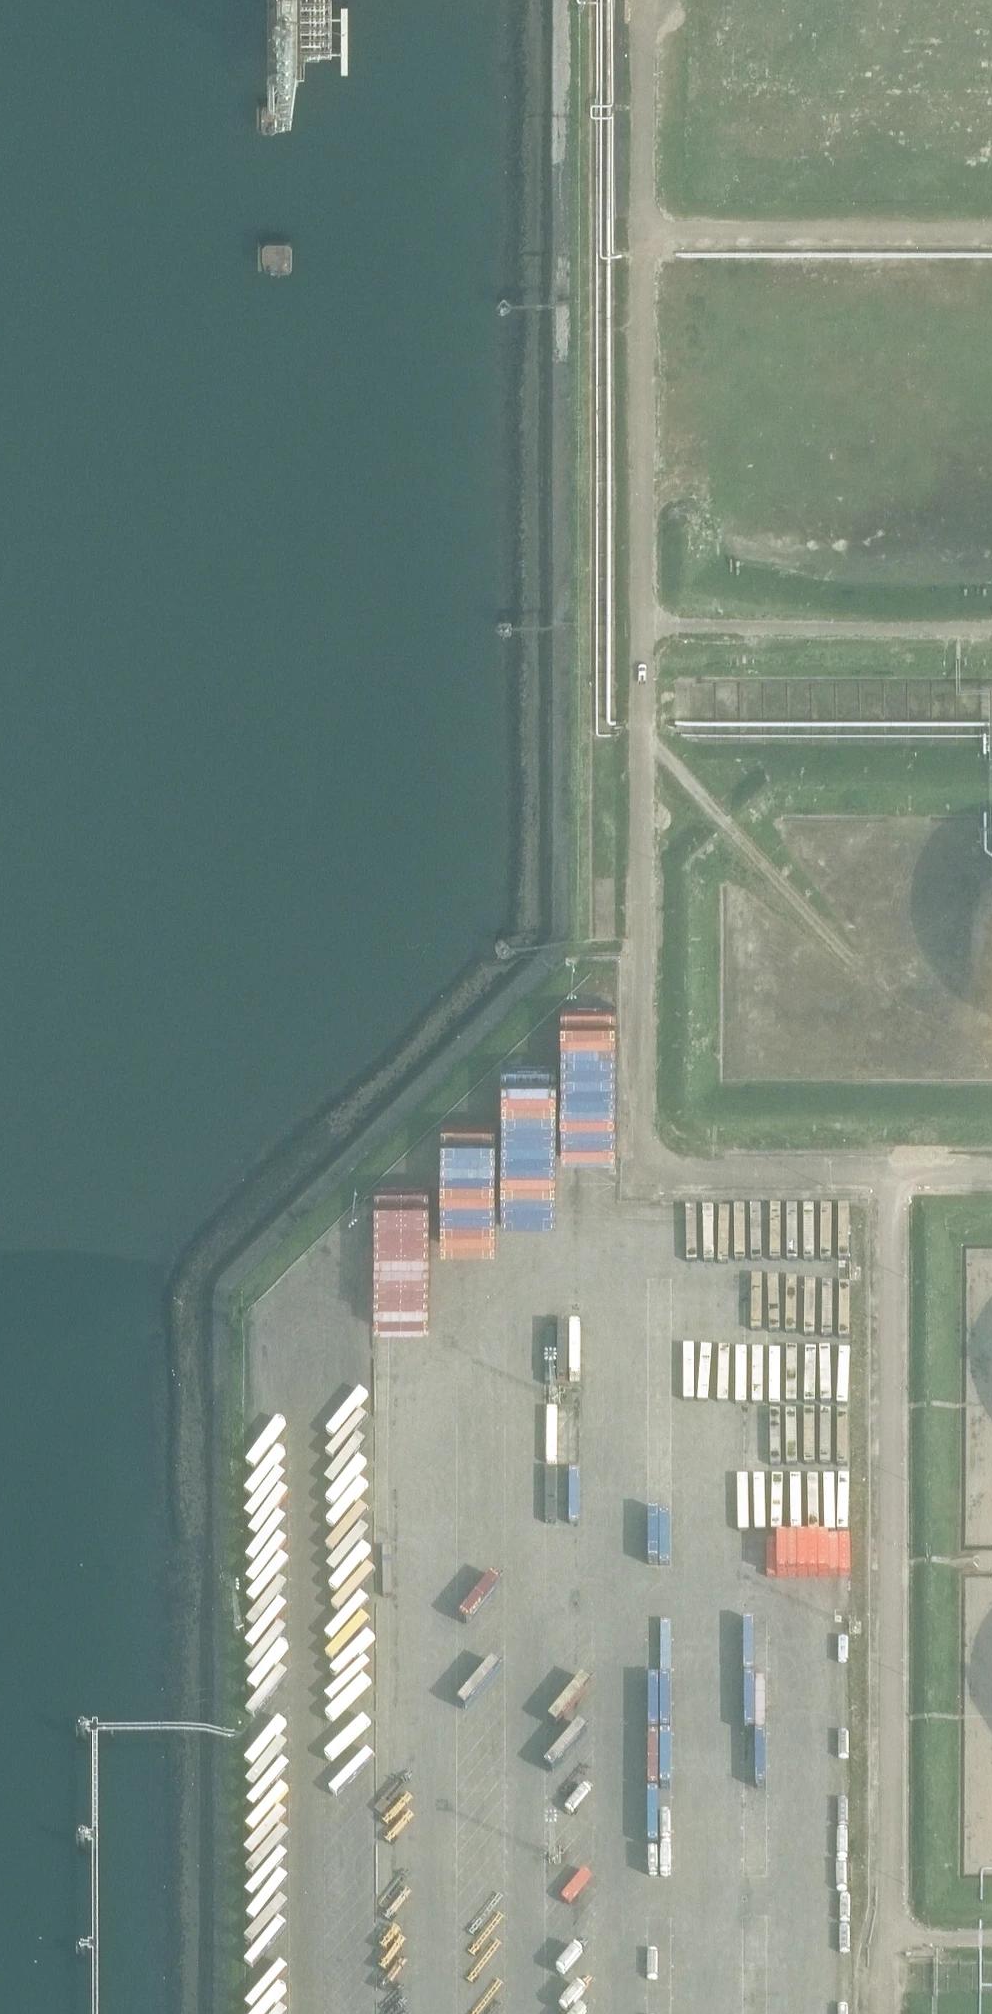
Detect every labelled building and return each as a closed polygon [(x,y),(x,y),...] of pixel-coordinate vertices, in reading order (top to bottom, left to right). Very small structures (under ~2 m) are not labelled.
[(505,1147),(559,1147),(559,1087),(533,1086),(533,1085),(524,1085),(524,1071),(511,1071),(511,1086),(506,1086),(505,1147)] [(445,1172),(496,1171),(495,1123),(445,1123),(445,1172)]
